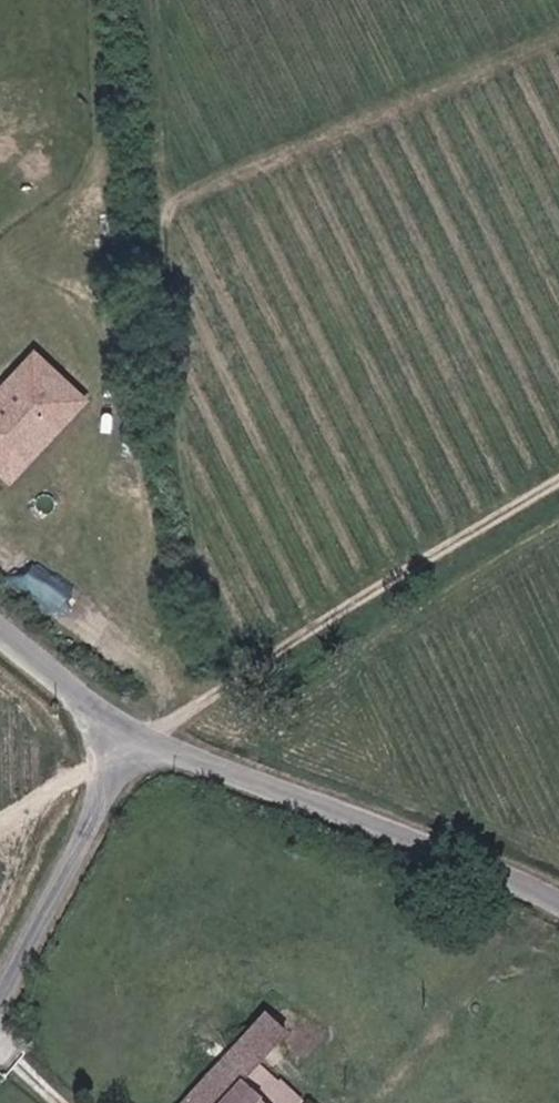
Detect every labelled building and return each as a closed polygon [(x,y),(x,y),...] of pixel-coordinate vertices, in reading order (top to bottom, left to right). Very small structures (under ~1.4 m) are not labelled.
[(16,494),(90,424),(47,379),(23,401),(0,423),(0,478),(16,494)] [(259,1053),(272,1037),(251,1017),(177,1102),(192,1102),(245,1040),(259,1053)] [(192,1102),(289,1102),(249,1065),(259,1053),(245,1040),(192,1102)]
